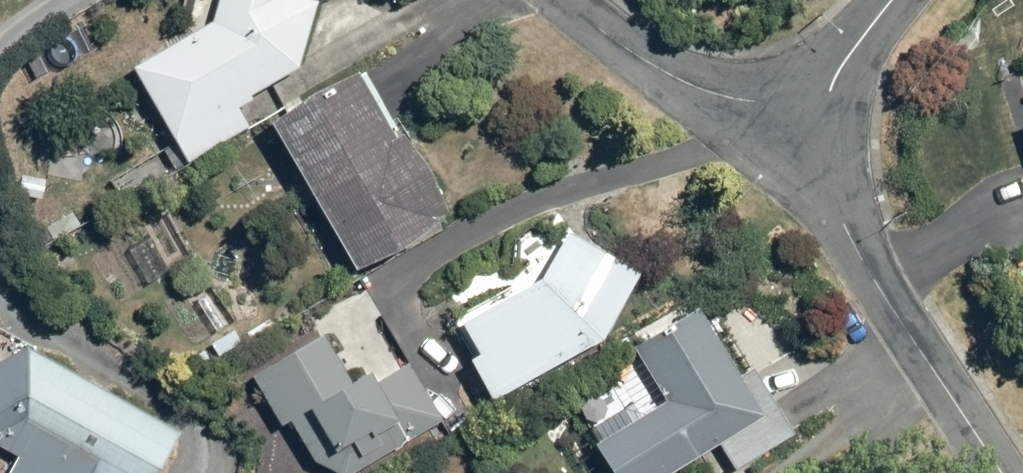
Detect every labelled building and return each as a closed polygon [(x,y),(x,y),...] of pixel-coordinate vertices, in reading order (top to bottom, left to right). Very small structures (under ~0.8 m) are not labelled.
[(140,65),(194,160),(252,126),(242,109),(307,71),(302,61),(378,18),(367,0),(316,0),(307,5),(304,0),(226,0),(220,22),(140,65)] [(373,67),(277,122),(364,274),(446,227),(441,217),(455,209),(373,67)] [(545,281),(468,319),(483,352),(474,356),(496,402),(611,347),(645,279),(575,231),(545,281)] [(597,436),(617,472),(680,472),(727,447),(740,469),(799,436),(763,372),(749,380),(709,309),(685,323),(677,308),(633,333),(669,396),(597,436)] [(255,373),(310,472),(312,472),(330,463),(335,472),(361,472),(453,423),(417,357),(357,390),(327,334),(255,373)] [(0,364),(0,442),(26,456),(16,472),(165,472),(186,435),(31,349),(0,364)]
